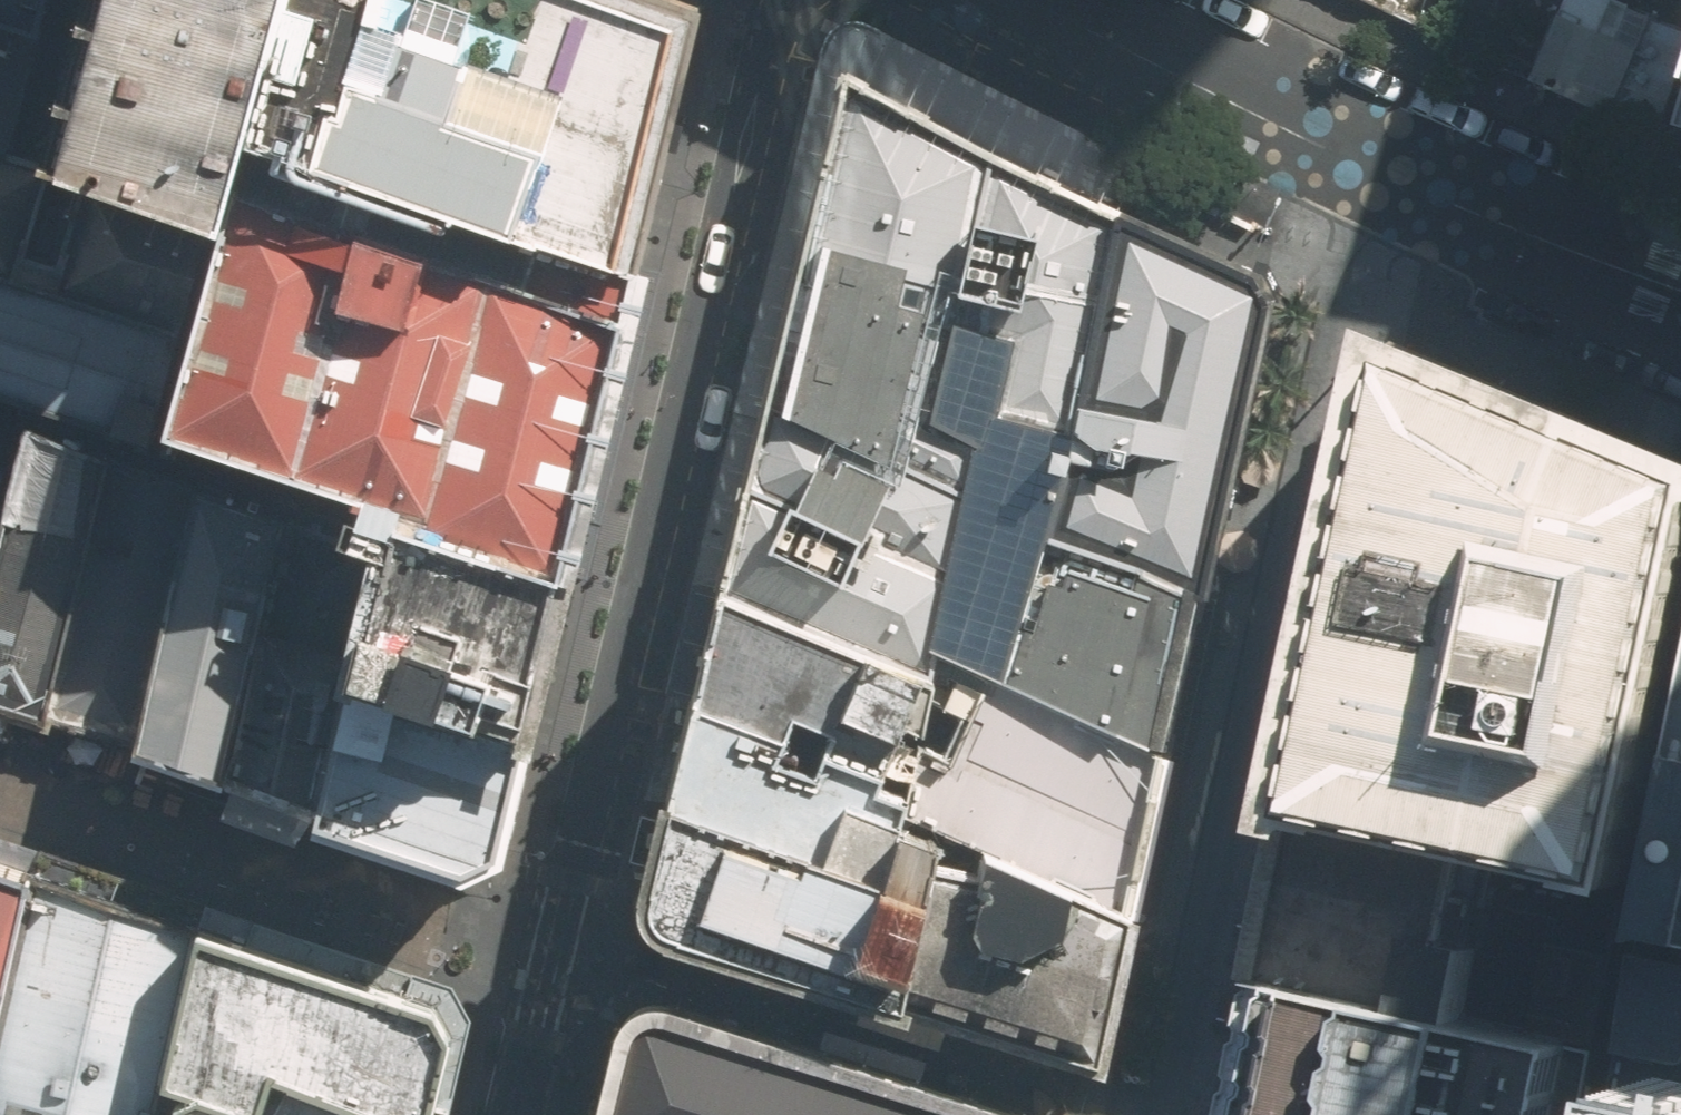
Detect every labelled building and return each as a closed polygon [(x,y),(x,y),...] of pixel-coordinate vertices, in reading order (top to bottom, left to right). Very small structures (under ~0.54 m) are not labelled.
[(82,35),(91,0),(0,0),(0,10),(82,35)] [(82,35),(42,160),(217,219),(238,144),(277,0),(91,0),(82,35)] [(668,0),(277,0),(238,144),(616,264),(669,0),(668,0)] [(1618,114),(1623,103),(1672,119),(1680,91),(1680,24),(1624,0),(1571,0),(1563,18),(1553,12),(1527,72),(1618,114)] [(42,160),(82,35),(0,10),(0,147),(42,160)] [(843,79),(766,403),(961,490),(970,448),(920,428),(951,289),(1020,305),(999,415),(1071,429),(1119,212),(843,79)] [(378,495),(552,552),(616,264),(238,144),(217,219),(193,321),(166,425),(230,446),(378,495)] [(0,147),(0,262),(193,321),(217,219),(42,160),(0,147)] [(1119,212),(1071,429),(1046,533),(1197,594),(1265,270),(1119,212)] [(0,262),(0,376),(51,391),(143,419),(166,425),(193,321),(0,262)] [(1395,332),(1290,798),(1483,844),(1635,885),(1680,660),(1680,448),(1395,332)] [(11,531),(51,391),(0,376),(0,528),(11,531)] [(68,697),(143,419),(51,391),(11,531),(0,570),(0,673),(68,697)] [(766,403),(718,591),(931,670),(922,652),(961,490),(766,403)] [(68,697),(161,730),(220,488),(230,446),(143,419),(68,697)] [(161,730),(249,761),(288,597),(304,523),(220,488),(161,730)] [(352,621),(340,677),(361,684),(513,732),(552,552),(378,495),(352,621)] [(0,528),(0,570),(11,531),(0,528)] [(1197,594),(1046,533),(1010,681),(1167,751),(1197,594)] [(718,591),(693,699),(877,767),(896,719),(922,726),(931,670),(718,591)] [(249,761),(331,796),(361,684),(340,677),(352,621),(288,597),(249,761)] [(1131,915),(1167,751),(1010,681),(989,672),(949,757),(919,743),(906,812),(984,847),(976,876),(1131,915)] [(513,732),(361,684),(331,796),(461,852),(489,838),(513,732)] [(674,798),(923,889),(929,865),(935,835),(894,818),(901,795),(871,782),(877,767),(782,732),(693,699),(674,798)] [(1646,931),(1680,938),(1680,759),(1646,931)] [(651,905),(897,987),(923,889),(674,798),(651,905)] [(1472,916),(1483,844),(1290,798),(1257,978),(1482,1027),(1502,924),(1472,916)] [(923,889),(897,987),(1100,1058),(1131,915),(976,876),(929,865),(923,889)] [(37,885),(0,893),(0,1114),(157,1114),(189,940),(37,885)] [(189,940),(157,1114),(427,1114),(444,1031),(189,940)] [(1482,1027),(1257,978),(1227,1114),(1586,1114),(1600,1053),(1482,1027)] [(657,1029),(633,1114),(967,1114),(657,1029)] [(1629,1047),(1615,1114),(1680,1114),(1680,1057),(1629,1047)]
